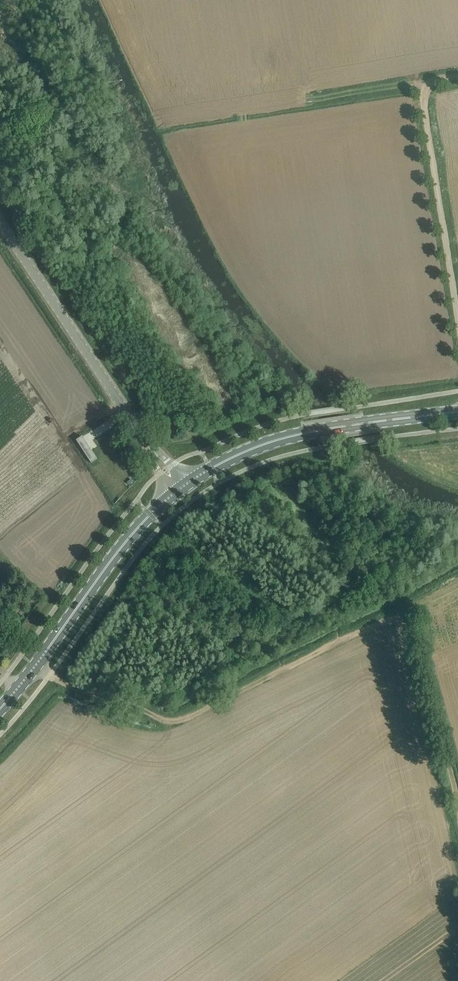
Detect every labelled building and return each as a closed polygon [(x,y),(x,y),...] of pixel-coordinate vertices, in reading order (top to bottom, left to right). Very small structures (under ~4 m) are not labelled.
[(96,426),(104,438),(112,433),(105,421),(96,426)] [(84,441),(78,444),(91,468),(97,465),(84,441)]
